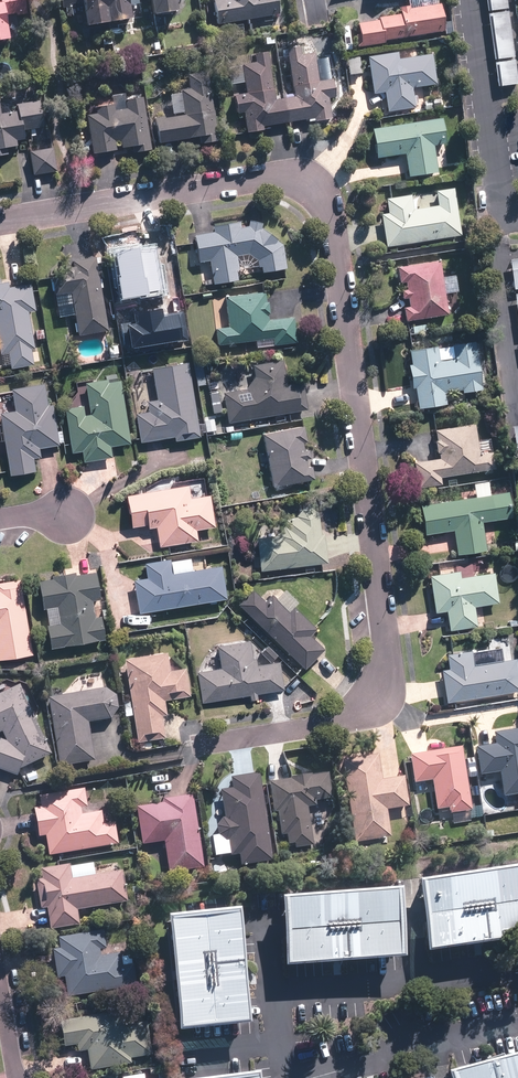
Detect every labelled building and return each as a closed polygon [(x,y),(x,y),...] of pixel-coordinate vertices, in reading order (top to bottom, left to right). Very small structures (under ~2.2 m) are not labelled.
[(1,1),(0,1),(0,40),(10,38),(6,16),(26,12),(24,0),(0,0),(1,1)] [(63,7),(83,3),(86,24),(132,17),(129,0),(62,0),(63,7)] [(154,14),(177,9),(176,0),(152,0),(154,14)] [(217,22),(279,12),(277,0),(214,0),(217,22)] [(487,9),(507,6),(506,0),(486,0),(487,9)] [(359,21),(363,45),(445,33),(441,8),(359,21)] [(507,10),(487,14),(495,59),(515,56),(507,10)] [(111,30),(101,31),(103,45),(113,44),(111,30)] [(274,97),(267,52),(236,56),(243,103),(247,128),(278,123),(278,122),(330,113),(331,113),(319,42),(286,47),(293,94),(274,97)] [(415,106),(412,88),(436,84),(432,53),(398,58),(397,51),(367,56),(372,87),(373,86),(374,94),(384,92),(387,110),(415,106)] [(359,56),(347,57),(350,74),(362,72),(359,56)] [(514,60),(494,63),(497,85),(517,82),(514,60)] [(189,74),(191,88),(180,89),(184,114),(157,118),(161,141),(198,135),(199,140),(216,138),(216,133),(218,132),(214,109),(212,109),(207,71),(189,74)] [(444,98),(423,101),(424,109),(445,105),(444,98)] [(18,110),(1,113),(0,108),(0,154),(8,153),(6,141),(27,137),(25,128),(44,125),(39,100),(17,104),(18,110)] [(144,105),(87,114),(94,154),(150,145),(144,105)] [(442,117),(373,128),(377,152),(405,148),(409,175),(437,171),(433,144),(446,142),(442,117)] [(53,146),(29,150),(33,174),(57,169),(53,146)] [(382,214),(387,246),(461,233),(456,201),(455,201),(453,188),(436,191),(438,204),(412,209),(410,194),(386,199),(388,213),(382,214)] [(250,219),(248,225),(242,226),(241,221),(214,225),(215,231),(195,234),(200,261),(210,259),(213,283),(240,279),(236,255),(250,252),(258,259),(260,272),(287,268),(283,242),(261,223),(250,219)] [(141,327),(154,325),(155,332),(170,330),(169,323),(163,280),(172,279),(168,252),(122,259),(125,277),(117,279),(121,300),(136,297),(141,327)] [(56,294),(71,291),(78,333),(107,328),(95,256),(66,261),(67,270),(52,274),(56,294)] [(514,288),(517,288),(517,258),(510,259),(514,288)] [(438,260),(398,267),(407,320),(447,313),(438,260)] [(30,348),(35,348),(28,309),(35,308),(30,282),(6,287),(4,277),(0,278),(0,353),(9,352),(12,368),(33,365),(30,348)] [(216,328),(218,344),(240,341),(271,337),(272,345),(297,341),(294,316),(269,319),(265,291),(226,296),(230,326),(216,328)] [(408,326),(410,334),(427,332),(425,323),(408,326)] [(481,387),(473,341),(437,347),(437,346),(408,350),(417,407),(446,402),(445,394),(481,387)] [(118,343),(108,345),(109,359),(120,357),(118,343)] [(252,363),(255,378),(248,388),(223,393),(229,423),(306,408),(301,378),(285,381),(282,359),(252,363)] [(188,361),(151,368),(156,398),(146,400),(148,410),(135,412),(140,442),(174,436),(175,441),(201,436),(188,361)] [(83,461),(112,457),(110,445),(129,443),(119,380),(108,382),(107,379),(84,382),(89,413),(84,414),(82,405),(65,407),(72,453),(82,452),(83,461)] [(12,388),(15,409),(0,412),(0,415),(10,475),(34,471),(32,457),(40,456),(39,448),(58,445),(51,404),(46,405),(43,383),(12,388)] [(220,390),(209,391),(212,412),(222,411),(220,390)] [(437,438),(434,439),(436,453),(439,453),(439,457),(414,461),(418,487),(442,484),(441,476),(494,469),(492,453),(479,455),(474,422),(435,428),(437,438)] [(302,440),(307,439),(304,425),(262,433),(273,487),(315,479),(312,467),(308,467),(306,458),(310,457),(308,449),(304,450),(302,440)] [(476,496),(421,504),(425,533),(453,529),(457,553),(484,549),(481,521),(511,517),(508,492),(491,494),(489,481),(474,483),(476,496)] [(188,484),(126,495),(131,527),(148,524),(149,527),(157,526),(161,547),(198,540),(196,529),(214,526),(208,494),(191,497),(188,484)] [(286,517),(287,528),(278,529),(279,540),(258,542),(261,571),(329,562),(325,531),(321,532),(318,506),(296,508),(297,516),(286,517)] [(139,613),(226,599),(221,565),(171,572),(169,558),(145,562),(147,577),(133,579),(139,613)] [(51,575),(52,578),(39,580),(43,609),(46,608),(48,624),(47,625),(51,648),(105,639),(101,615),(95,616),(92,600),(100,599),(95,570),(76,574),(75,571),(51,575)] [(460,571),(430,576),(436,612),(446,610),(450,631),(478,626),(474,604),(498,600),(494,572),(461,577),(460,571)] [(20,579),(0,582),(0,660),(33,654),(20,579)] [(289,610),(272,594),(265,601),(252,588),(238,602),(305,669),(325,649),(311,635),(318,627),(295,604),(289,610)] [(448,702),(517,690),(517,672),(512,635),(487,639),(488,648),(447,655),(449,667),(442,669),(448,702)] [(197,671),(201,701),(282,689),(278,662),(258,665),(256,656),(253,656),(251,641),(218,646),(221,667),(197,671)] [(266,644),(259,650),(270,662),(277,655),(266,644)] [(126,671),(131,701),(124,703),(125,710),(132,709),(138,743),(172,737),(166,701),(190,697),(185,669),(171,671),(168,652),(124,660),(125,665),(120,666),(121,672),(126,671)] [(104,689),(103,689),(99,664),(79,667),(83,691),(48,696),(59,765),(93,760),(87,722),(108,719),(109,718),(110,718),(111,717),(112,716),(113,716),(113,715),(114,714),(115,713),(116,712),(116,711),(117,710),(117,709),(117,707),(117,706),(118,705),(118,704),(117,703),(117,702),(117,700),(117,699),(116,698),(116,697),(115,696),(114,695),(114,694),(113,693),(112,693),(111,692),(110,691),(109,691),(108,690),(107,690),(105,690),(104,689)] [(296,674),(290,681),(307,697),(313,690),(296,674)] [(18,775),(20,768),(51,754),(18,684),(0,693),(0,732),(2,731),(7,741),(0,738),(0,769),(18,775)] [(476,748),(482,784),(501,781),(504,796),(517,794),(517,729),(492,733),(494,745),(476,748)] [(462,746),(410,754),(414,781),(432,779),(437,809),(449,808),(452,824),(472,821),(471,818),(483,816),(481,804),(471,806),(462,746)] [(378,755),(342,760),(354,843),(391,837),(387,809),(409,806),(405,776),(381,780),(378,755)] [(272,860),(259,773),(230,778),(231,788),(220,789),(224,817),(224,818),(223,818),(222,819),(221,820),(220,821),(219,822),(219,823),(218,824),(218,825),(218,826),(217,826),(217,827),(217,828),(217,829),(217,830),(217,831),(217,832),(217,833),(218,834),(211,835),(215,856),(230,854),(230,856),(239,855),(241,865),(272,860)] [(329,773),(268,780),(273,813),(277,812),(279,834),(286,833),(287,844),(293,844),(294,848),(312,845),(307,807),(315,806),(315,801),(332,799),(329,773)] [(46,834),(49,854),(117,843),(114,822),(103,823),(101,810),(83,813),(82,806),(87,805),(85,788),(38,796),(39,806),(34,807),(38,836),(46,834)] [(204,866),(193,794),(162,798),(163,803),(137,807),(143,845),(165,841),(169,871),(204,866)] [(80,923),(78,909),(128,902),(123,869),(72,876),(70,863),(40,867),(41,877),(36,877),(40,908),(47,907),(50,927),(80,923)] [(421,884),(431,951),(517,938),(517,870),(421,884)] [(400,894),(292,901),(296,972),(404,966),(400,894)] [(175,926),(182,1033),(253,1028),(246,922),(175,926)] [(136,987),(133,965),(122,966),(121,952),(100,955),(100,949),(106,949),(103,931),(59,936),(60,948),(53,949),(56,977),(65,976),(67,995),(136,987)] [(148,1054),(142,1021),(124,1024),(122,1010),(60,1020),(64,1046),(76,1044),(77,1052),(88,1050),(91,1070),(130,1064),(129,1057),(148,1054)] [(440,1075),(440,1077),(517,1077),(517,1052),(440,1075)]
